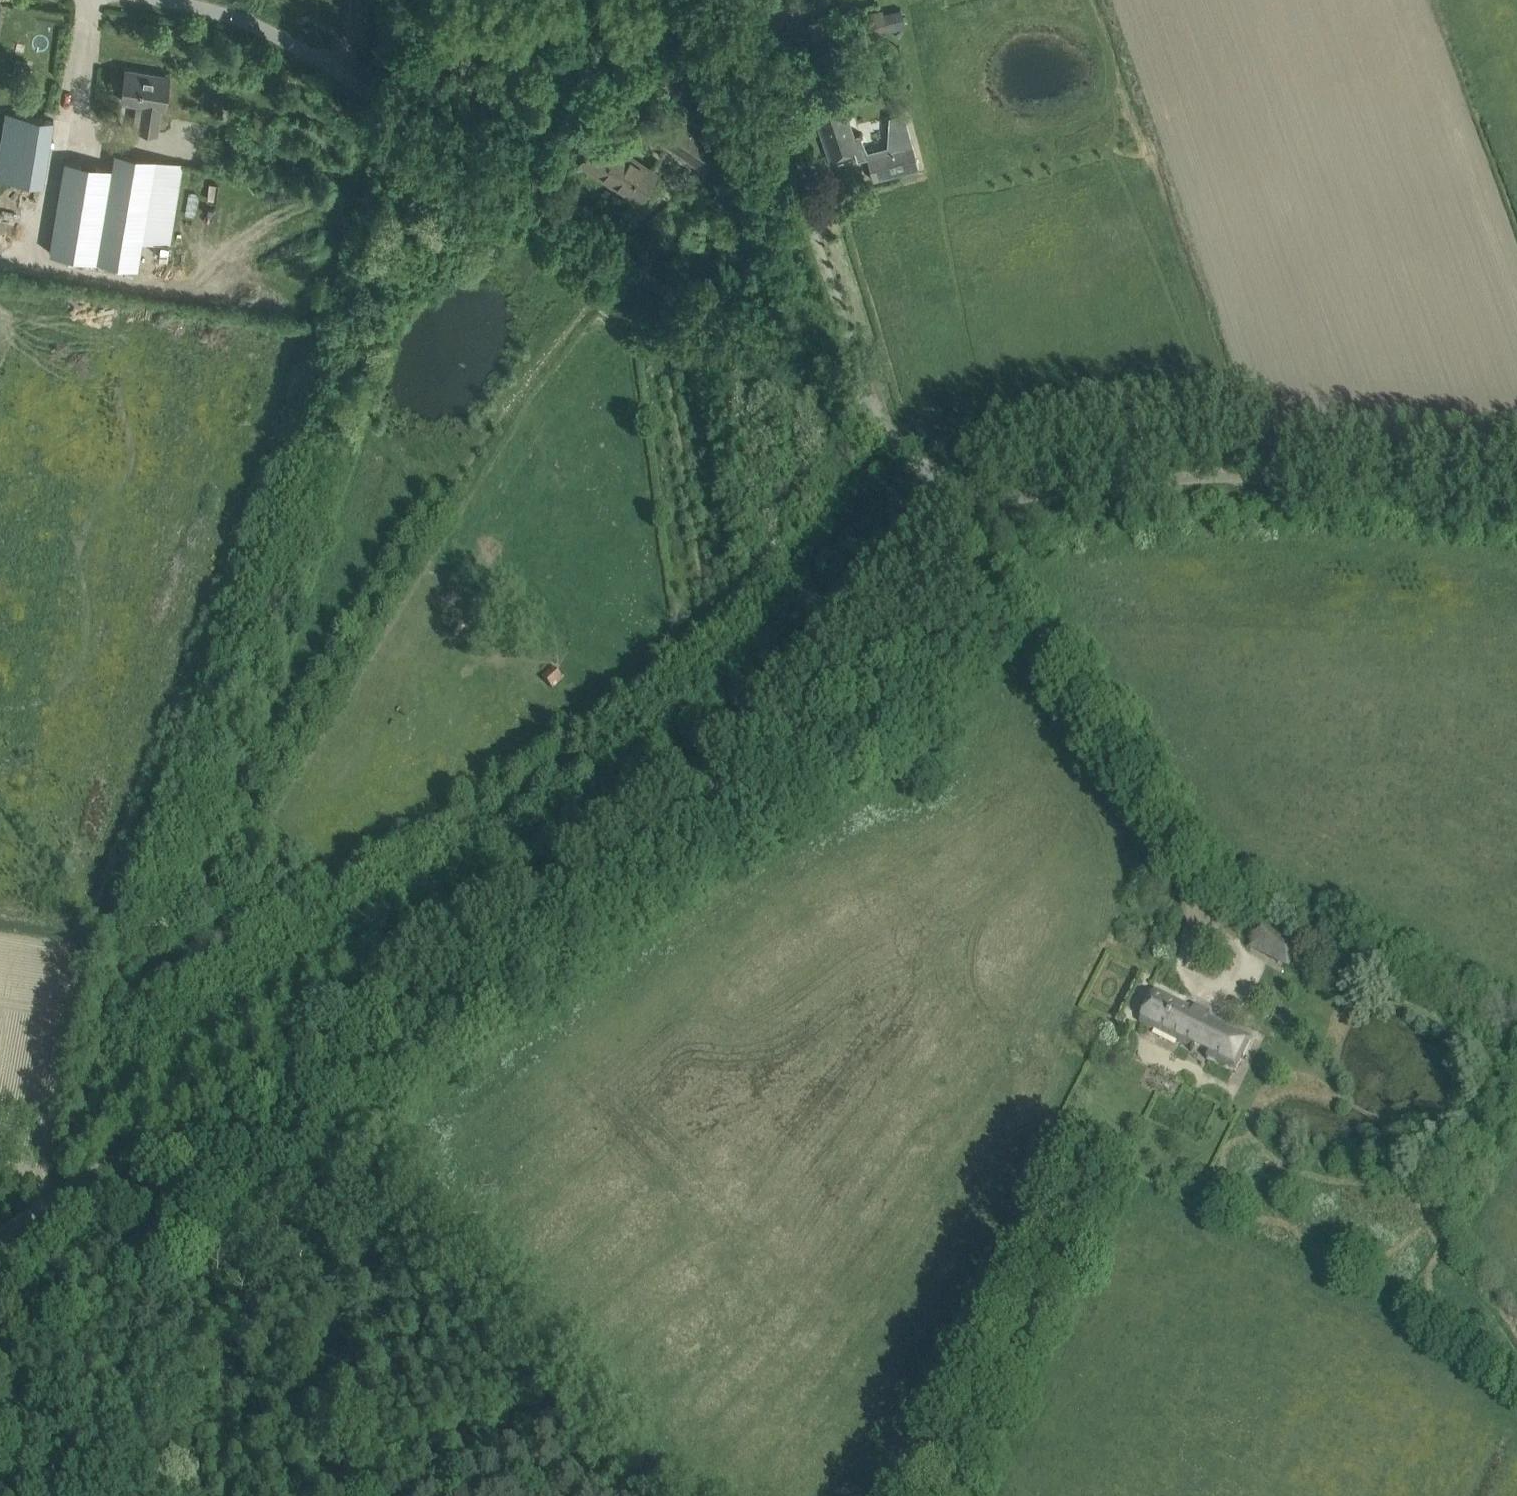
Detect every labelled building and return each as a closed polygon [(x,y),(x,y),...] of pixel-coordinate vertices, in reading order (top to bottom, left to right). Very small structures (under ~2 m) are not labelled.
[(904,27),(900,7),(867,14),(871,34),(904,27)] [(168,77),(126,70),(121,100),(137,102),(133,128),(156,132),(161,106),(163,107),(168,77)] [(836,88),(809,97),(830,158),(854,150),(857,161),(867,157),(872,180),(892,175),(918,168),(912,145),(911,139),(866,152),(859,134),(853,136),(836,88)] [(38,183),(49,118),(2,110),(0,125),(0,177),(38,183)] [(714,145),(664,112),(649,134),(699,166),(696,172),(705,178),(712,168),(720,173),(729,161),(712,149),(714,145)] [(892,133),(908,128),(904,113),(888,117),(892,133)] [(580,161),(638,200),(656,173),(617,147),(619,143),(600,131),(580,161)] [(169,244),(179,184),(182,164),(115,153),(112,169),(65,161),(50,254),(137,268),(141,240),(169,244)] [(553,689),(562,675),(551,668),(542,682),(553,689)] [(1301,944),(1261,924),(1250,947),(1290,967),(1301,944)] [(1183,1003),(1155,990),(1140,1021),(1192,1048),(1195,1043),(1211,1050),(1208,1056),(1236,1070),(1251,1038),(1194,1009),(1202,995),(1190,989),(1183,1003)]
